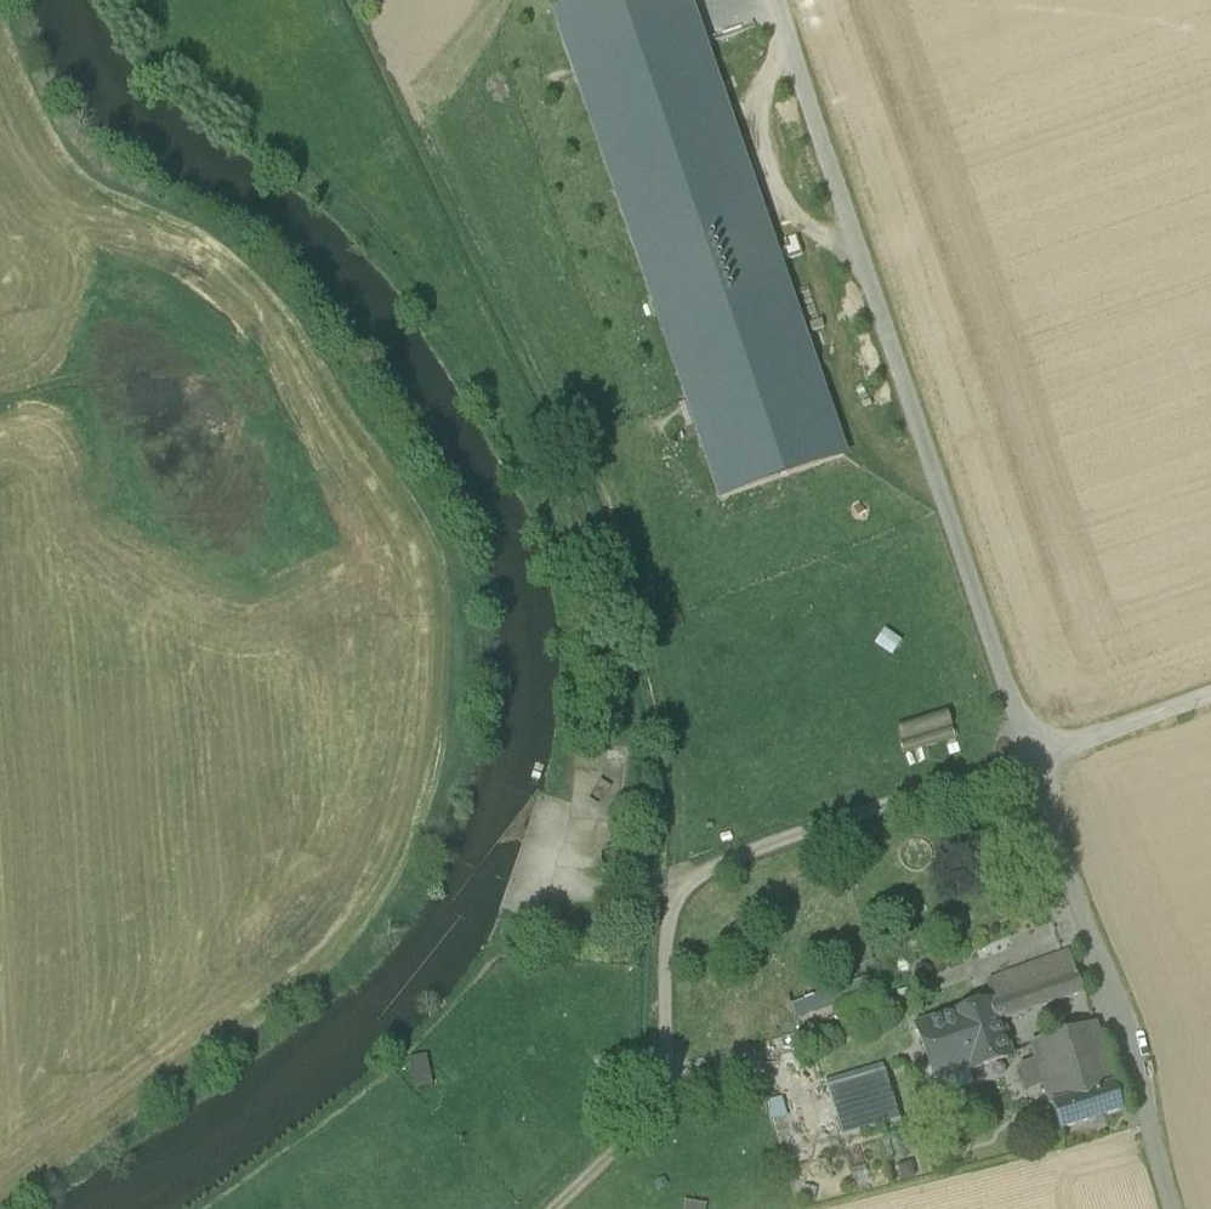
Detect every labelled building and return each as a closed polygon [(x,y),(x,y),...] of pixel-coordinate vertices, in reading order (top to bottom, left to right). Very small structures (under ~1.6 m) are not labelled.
[(720,501),(843,458),(685,0),(594,0),(554,14),(720,501)] [(944,714),(894,728),(904,762),(954,748),(944,714)] [(1007,975),(1014,995),(1075,974),(1070,959),(1069,960),(1062,955),(1007,975)] [(1014,995),(995,1002),(989,1005),(994,1024),(1082,995),(1075,974),(1014,995)] [(1014,995),(1007,975),(988,981),(995,1002),(1014,995)] [(848,981),(788,1007),(796,1027),(857,1001),(848,981)] [(989,1005),(917,1030),(935,1083),(1006,1058),(994,1024),(989,1005)] [(1076,1033),(1093,1028),(1088,1013),(1072,1018),(1076,1033)] [(1093,1028),(1076,1033),(1032,1047),(1039,1068),(1030,1071),(1038,1094),(1045,1092),(1051,1109),(1113,1089),(1094,1028),(1093,1028)] [(426,1057),(409,1060),(414,1087),(431,1084),(426,1057)] [(858,1082),(825,1092),(840,1140),(897,1123),(884,1080),(860,1088),(858,1082)] [(1058,1132),(1121,1112),(1113,1089),(1051,1109),(1058,1132)]
